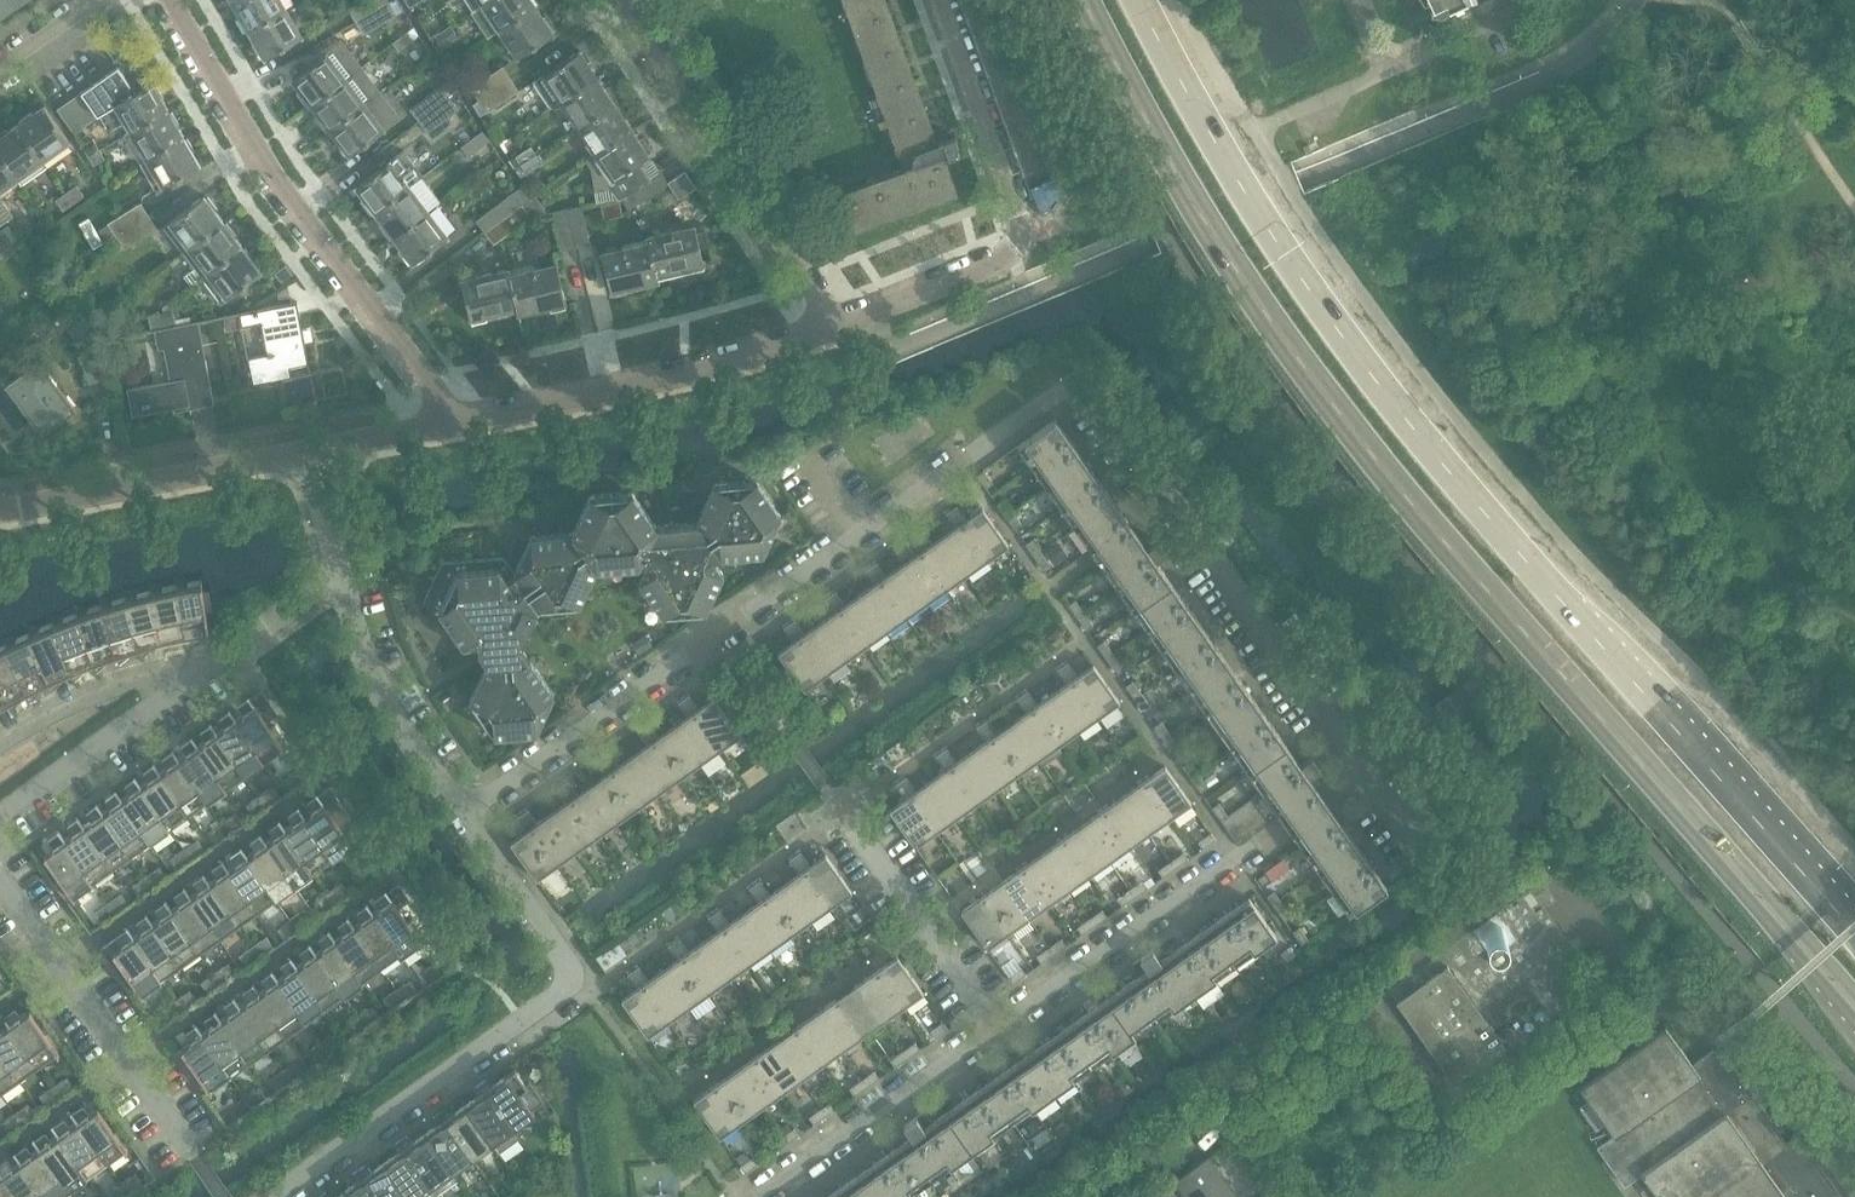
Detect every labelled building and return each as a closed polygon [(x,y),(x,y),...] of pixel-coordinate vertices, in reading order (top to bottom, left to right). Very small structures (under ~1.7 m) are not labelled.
[(17,0),(0,0),(0,12),(17,0)] [(248,29),(249,30),(287,8),(282,0),(239,0),(233,3),(240,15),(241,14),(250,28),(248,29)] [(349,9),(356,22),(390,2),(388,0),(364,0),(349,9)] [(530,0),(489,0),(483,4),(500,30),(536,6),(535,5),(534,6),(530,0)] [(838,203),(839,208),(847,205),(855,229),(857,228),(857,227),(862,225),(861,221),(871,217),(872,222),(889,216),(889,217),(891,216),(890,215),(896,213),(894,209),(904,205),(906,210),(922,204),(922,205),(924,204),(925,207),(931,205),(928,197),(937,193),(939,198),(955,192),(955,193),(957,192),(945,158),(949,157),(960,153),(958,147),(959,147),(955,137),(945,140),(946,141),(938,144),(939,147),(933,149),(927,133),(933,131),(929,118),(927,112),(921,115),(915,100),(921,98),(917,85),(917,84),(915,79),(909,81),(903,66),(909,64),(904,51),(905,51),(903,46),(897,48),(891,33),(897,31),(892,18),(893,18),(891,12),(885,15),(880,0),(844,0),(848,11),(853,9),(856,19),(852,20),(854,26),(853,26),(853,28),(854,28),(860,44),(865,42),(868,52),(864,53),(866,59),(865,59),(866,61),(872,77),(877,75),(880,85),(876,87),(878,92),(877,93),(878,94),(884,110),(889,109),(893,118),(888,120),(890,126),(889,126),(890,128),(896,144),(901,142),(905,152),(900,153),(902,159),(901,159),(902,161),(903,161),(905,168),(904,168),(904,169),(892,173),(894,179),(879,184),(877,178),(872,180),(859,185),(861,191),(846,196),(846,195),(844,196),(845,201),(838,203)] [(390,2),(356,22),(364,34),(397,15),(390,2)] [(536,6),(500,30),(518,57),(554,33),(553,31),(552,32),(543,18),(544,18),(536,6)] [(257,41),(265,56),(264,56),(265,58),(303,36),(287,8),(249,30),(256,42),(257,41)] [(451,25),(436,35),(441,43),(456,33),(451,25)] [(408,32),(393,43),(399,51),(414,40),(408,32)] [(589,67),(580,53),(581,52),(580,51),(534,81),(551,108),(561,101),(598,77),(590,66),(589,67)] [(303,90),(312,103),(311,103),(312,105),(347,78),(328,53),(293,79),(302,91),(303,90)] [(119,67),(106,75),(123,100),(136,92),(119,67)] [(503,67),(471,88),(479,100),(511,79),(503,67)] [(106,75),(94,84),(111,108),(123,100),(106,75)] [(604,89),(605,89),(598,77),(561,101),(579,127),(615,103),(614,102),(613,103),(604,89)] [(331,127),(330,128),(331,129),(366,103),(347,78),(312,105),(320,115),(322,115),(331,127)] [(511,79),(479,100),(487,112),(519,91),(511,79)] [(109,109),(100,115),(109,132),(126,122),(131,131),(131,132),(169,110),(162,98),(164,97),(157,85),(155,86),(153,82),(136,92),(123,100),(111,108),(109,109)] [(94,84),(82,92),(99,116),(100,115),(109,109),(111,108),(94,84)] [(442,86),(411,109),(419,121),(450,97),(442,86)] [(82,92),(70,100),(87,124),(99,116),(82,92)] [(450,97),(419,121),(428,132),(459,109),(450,97)] [(70,100),(58,109),(75,133),(87,124),(70,100)] [(350,152),(349,153),(350,155),(385,129),(366,103),(331,129),(339,140),(340,139),(350,152)] [(623,119),(614,105),(616,104),(615,103),(579,127),(595,153),(596,153),(632,129),(625,118),(623,119)] [(21,123),(18,124),(48,165),(50,164),(50,165),(53,163),(52,162),(71,148),(72,149),(74,148),(45,106),(33,114),(32,112),(20,121),(21,123)] [(178,125),(180,124),(172,111),(170,112),(169,110),(131,132),(131,131),(125,135),(126,137),(127,136),(142,162),(185,137),(178,125)] [(22,183),(48,165),(18,124),(8,132),(7,130),(0,135),(0,152),(22,183)] [(595,153),(587,159),(588,161),(588,160),(594,168),(597,189),(612,187),(617,194),(619,199),(621,197),(629,210),(669,184),(661,172),(651,178),(650,176),(649,177),(639,163),(650,156),(648,154),(647,155),(638,141),(640,140),(632,129),(596,153),(595,153)] [(483,131),(462,147),(469,157),(490,141),(483,131)] [(156,187),(155,188),(157,190),(201,164),(194,152),(195,151),(188,138),(186,139),(185,137),(142,162),(143,165),(142,165),(144,168),(145,167),(156,187)] [(95,140),(83,147),(89,157),(101,150),(95,140)] [(531,146),(516,156),(522,165),(537,155),(531,146)] [(101,150),(89,157),(95,167),(106,160),(101,150)] [(366,197),(376,210),(375,211),(376,212),(410,186),(424,176),(404,150),(356,187),(365,198),(366,197)] [(1,226),(14,217),(1,198),(17,187),(18,188),(20,186),(19,185),(22,183),(0,152),(0,224),(1,226)] [(537,155),(522,165),(527,173),(543,163),(537,155)] [(78,186),(68,194),(75,204),(86,197),(78,186)] [(385,222),(395,235),(394,236),(394,237),(429,211),(410,186),(376,212),(384,223),(385,222)] [(514,193),(477,221),(486,232),(523,204),(514,193)] [(68,194),(57,201),(65,212),(75,204),(68,194)] [(166,228),(184,251),(183,251),(183,252),(224,221),(216,211),(218,209),(209,197),(207,199),(205,196),(164,226),(166,228)] [(142,204),(109,223),(117,236),(150,216),(142,204)] [(523,204),(486,232),(495,244),(532,216),(523,204)] [(569,209),(577,247),(583,246),(591,244),(582,206),(569,209)] [(569,209),(554,213),(563,251),(571,249),(577,247),(569,209)] [(404,247),(414,260),(412,261),(414,263),(449,236),(429,211),(394,237),(403,248),(404,247)] [(150,216),(117,236),(125,249),(158,229),(150,216)] [(235,236),(236,234),(227,222),(226,224),(224,221),(183,252),(185,254),(186,253),(196,267),(201,274),(201,275),(202,277),(243,246),(235,236)] [(704,264),(701,249),(710,246),(706,230),(697,232),(695,226),(648,237),(649,243),(658,281),(659,280),(705,269),(704,264)] [(649,243),(602,254),(611,291),(613,291),(612,289),(625,286),(625,287),(642,283),(642,282),(657,278),(658,281),(649,243)] [(221,299),(220,300),(221,302),(262,272),(254,260),(255,259),(246,247),(245,249),(243,246),(202,277),(203,277),(208,282),(221,299)] [(517,305),(518,313),(520,313),(519,311),(533,307),(534,309),(550,305),(550,303),(564,300),(565,302),(566,302),(557,264),(511,275),(510,275),(517,305)] [(201,274),(196,267),(184,277),(191,285),(202,277),(201,275),(201,274)] [(517,305),(510,275),(511,275),(510,269),(462,280),(471,318),(472,318),(471,315),(486,312),(486,313),(503,310),(502,308),(517,305)] [(311,373),(305,342),(310,341),(308,328),(301,330),(296,304),(298,303),(298,301),(258,309),(267,353),(248,357),(254,385),(255,384),(255,383),(292,376),(291,367),(308,364),(310,374),(311,373)] [(174,311),(162,314),(165,328),(177,325),(174,311)] [(162,314),(149,316),(152,330),(165,328),(162,314)] [(238,316),(224,318),(227,330),(240,328),(238,316)] [(174,378),(128,389),(133,416),(134,416),(134,414),(190,404),(191,403),(190,398),(198,397),(199,401),(213,399),(214,399),(209,373),(208,373),(197,322),(162,329),(165,345),(164,346),(166,355),(169,354),(174,378)] [(94,351),(80,355),(89,384),(103,380),(94,351)] [(40,360),(5,385),(43,435),(77,410),(40,360)] [(1301,764),(1157,561),(1168,553),(1159,540),(1148,548),(1137,533),(1056,419),(1018,446),(1099,560),(1262,791),(1228,815),(1219,803),(1213,807),(1237,841),(1277,812),(1284,822),(1303,848),(1306,849),(1304,850),(1349,913),(1387,886),(1323,795),(1310,777),(1321,769),(1312,756),(1301,764)] [(984,471),(978,476),(987,488),(993,484),(984,471)] [(482,653),(488,663),(471,701),(495,735),(536,731),(554,693),(521,646),(538,609),(580,605),(597,567),(648,563),(640,581),(659,608),(664,615),(706,611),(709,605),(723,574),(712,557),(763,553),(781,515),(757,481),(715,484),(698,522),(656,525),(633,491),(591,495),(573,533),(532,536),(514,574),(503,558),(442,563),(436,577),(429,573),(424,584),(431,588),(425,601),(460,651),(479,650),(482,653)] [(1004,499),(998,504),(1006,516),(1013,512),(1004,499)] [(958,506),(946,514),(947,514),(951,521),(962,513),(958,506)] [(967,519),(962,523),(988,560),(1009,545),(983,508),(967,519)] [(1022,524),(1013,512),(1006,516),(1015,529),(1022,524)] [(956,527),(941,538),(968,575),(988,560),(962,523),(967,519),(962,513),(951,521),(956,527)] [(917,534),(906,542),(906,543),(911,549),(922,541),(917,535),(917,534)] [(927,548),(921,552),(947,589),(968,575),(941,538),(927,548)] [(1026,544),(1035,557),(1042,552),(1033,540),(1026,544)] [(916,556),(901,566),(927,603),(947,589),(921,552),(927,548),(922,541),(911,549),(916,556)] [(1050,564),(1042,552),(1035,557),(1044,569),(1050,564)] [(877,563),(866,571),(871,578),(882,570),(877,563)] [(886,576),(881,580),(907,617),(927,603),(901,566),(886,576)] [(875,584),(861,595),(887,632),(907,617),(881,580),(886,576),(882,570),(871,578),(875,584)] [(177,587),(176,587),(185,634),(186,637),(188,643),(204,633),(210,632),(210,630),(207,610),(212,609),(209,590),(203,590),(202,583),(202,580),(188,583),(188,585),(177,587)] [(152,593),(150,593),(162,640),(163,642),(165,648),(181,638),(186,637),(185,634),(176,587),(177,587),(177,585),(162,588),(163,590),(152,593)] [(127,599),(126,600),(139,646),(139,648),(140,648),(142,654),(158,643),(163,642),(162,640),(150,593),(152,593),(151,590),(137,594),(138,597),(127,599)] [(836,592),(825,600),(830,607),(841,599),(836,592)] [(846,605),(840,609),(866,646),(887,632),(861,595),(846,605)] [(112,601),(113,604),(102,607),(101,607),(116,653),(117,655),(119,661),(120,661),(135,649),(139,648),(139,646),(126,600),(127,599),(126,597),(112,601)] [(835,613),(820,623),(846,660),(866,646),(840,609),(846,605),(841,599),(830,607),(835,613)] [(1069,605),(1078,617),(1085,613),(1076,600),(1069,605)] [(88,609),(88,612),(78,615),(77,616),(94,661),(94,663),(95,663),(97,669),(98,669),(112,657),(117,655),(116,653),(101,607),(102,607),(102,604),(88,609)] [(54,625),(53,625),(71,669),(72,672),(73,672),(75,678),(76,678),(90,665),(94,663),(94,661),(77,616),(78,615),(77,613),(63,618),(64,621),(54,625)] [(1085,613),(1078,617),(1087,630),(1093,625),(1085,613)] [(796,620),(785,628),(785,629),(790,635),(801,627),(796,621),(796,620)] [(53,622),(39,628),(41,631),(31,635),(29,636),(49,679),(50,682),(51,681),(54,687),(67,674),(72,672),(71,669),(53,625),(54,625),(53,622)] [(805,634),(800,638),(826,675),(846,660),(820,623),(805,634)] [(779,653),(805,690),(826,675),(800,638),(805,634),(801,627),(790,635),(794,642),(779,653)] [(16,639),(17,642),(7,646),(6,647),(27,690),(29,692),(30,692),(33,698),(46,684),(50,682),(49,679),(29,636),(31,635),(29,633),(16,639)] [(646,635),(633,644),(639,654),(652,645),(646,635)] [(1098,646),(1107,658),(1114,653),(1105,641),(1098,646)] [(6,647),(7,646),(6,644),(0,647),(0,690),(6,701),(8,703),(12,709),(24,694),(29,692),(27,690),(6,647)] [(1114,653),(1107,658),(1116,671),(1122,666),(1114,653)] [(1069,663),(1058,671),(1062,678),(1074,670),(1069,663)] [(1078,676),(1073,680),(1099,717),(1120,702),(1094,665),(1078,676)] [(1067,684),(1053,694),(1079,731),(1099,717),(1073,680),(1078,676),(1074,670),(1062,678),(1067,684)] [(1133,681),(1127,686),(1135,698),(1142,694),(1133,681)] [(248,698),(249,700),(238,707),(244,715),(237,720),(236,721),(265,761),(283,748),(284,750),(285,749),(283,745),(288,742),(276,726),(271,729),(267,722),(279,714),(262,690),(250,699),(249,697),(248,698)] [(1028,691),(1017,699),(1022,706),(1033,698),(1028,691)] [(449,692),(441,697),(446,704),(453,699),(449,692)] [(1038,705),(1032,709),(1058,746),(1079,731),(1053,694),(1038,705)] [(1151,706),(1142,694),(1135,698),(1144,711),(1151,706)] [(690,695),(679,703),(684,710),(695,702),(690,696),(690,695)] [(700,709),(694,713),(720,750),(741,735),(715,698),(700,709)] [(1027,713),(1012,723),(1038,760),(1058,746),(1032,709),(1038,705),(1033,698),(1022,706),(1027,713)] [(688,717),(674,727),(700,764),(720,750),(694,713),(700,709),(695,702),(684,710),(688,717)] [(219,720),(225,728),(218,733),(217,734),(246,775),(265,761),(236,721),(237,720),(230,710),(229,712),(230,713),(219,720)] [(988,720),(977,728),(982,735),(993,727),(988,720)] [(1155,726),(1164,739),(1171,734),(1162,721),(1155,726)] [(998,733),(992,737),(1018,774),(1038,760),(1012,723),(998,733)] [(199,746),(198,747),(226,788),(246,775),(217,734),(218,733),(211,724),(210,725),(211,726),(200,734),(206,742),(199,746)] [(650,724),(639,732),(643,739),(655,731),(650,724)] [(659,737),(654,741),(680,778),(700,764),(674,727),(659,737)] [(986,741),(972,751),(998,788),(1018,774),(992,737),(998,733),(993,727),(982,735),(986,741)] [(648,745),(634,755),(660,792),(680,778),(654,741),(659,737),(655,731),(643,739),(648,745)] [(1171,734),(1164,739),(1173,751),(1179,746),(1171,734)] [(180,760),(179,761),(208,802),(226,788),(198,747),(199,746),(192,737),(191,738),(192,740),(181,747),(187,755),(180,760)] [(947,749),(936,757),(941,763),(952,756),(947,749)] [(172,752),(173,753),(162,761),(168,768),(161,773),(160,774),(188,815),(208,802),(179,761),(180,760),(173,751),(172,752)] [(957,762),(951,766),(977,803),(998,788),(972,751),(957,762)] [(609,753),(598,761),(603,768),(614,760),(609,753)] [(618,766),(613,770),(639,807),(660,792),(634,755),(618,766)] [(946,770),(931,780),(957,817),(977,803),(951,766),(957,762),(952,756),(941,763),(946,770)] [(607,774),(593,784),(619,821),(639,807),(613,770),(618,766),(614,760),(603,768),(607,774)] [(1184,767),(1192,779),(1199,774),(1190,762),(1184,767)] [(153,765),(154,767),(143,774),(149,782),(142,787),(141,788),(169,828),(188,815),(160,774),(161,773),(154,764),(153,765)] [(1166,766),(1145,781),(1171,817),(1192,803),(1166,766)] [(298,768),(284,778),(292,789),(306,779),(298,768)] [(876,768),(868,774),(873,781),(881,775),(876,768)] [(1199,774),(1192,779),(1201,792),(1208,787),(1199,774)] [(123,800),(122,801),(150,842),(169,828),(141,788),(142,787),(135,777),(134,779),(135,780),(124,787),(130,795),(123,800)] [(907,777),(896,785),(901,792),(912,784),(907,777)] [(916,791),(911,795),(937,831),(957,817),(931,780),(916,791)] [(569,781),(557,789),(558,789),(562,796),(573,788),(569,782),(569,781)] [(1145,781),(1125,795),(1151,832),(1171,817),(1145,781)] [(578,795),(573,799),(599,836),(619,821),(593,784),(578,795)] [(905,799),(890,810),(916,846),(937,831),(911,795),(916,791),(912,784),(901,792),(905,799)] [(274,785),(260,795),(268,806),(281,796),(274,785)] [(317,797),(307,804),(313,812),(306,817),(304,818),(333,859),(352,845),(352,847),(354,845),(353,844),(364,836),(336,797),(337,796),(330,787),(319,795),(318,794),(316,795),(317,797)] [(567,803),(552,813),(578,850),(599,836),(573,799),(578,795),(573,788),(562,796),(567,803)] [(106,801),(111,809),(104,814),(103,815),(131,855),(150,842),(122,801),(123,800),(117,791),(115,792),(116,793),(106,801)] [(260,795),(246,805),(254,816),(268,806),(260,795)] [(1125,795),(1104,810),(1130,846),(1151,832),(1125,795)] [(97,807),(87,814),(92,822),(85,827),(84,828),(112,869),(131,855),(103,815),(104,814),(98,804),(96,805),(97,807)] [(287,830),(285,831),(314,872),(333,859),(304,818),(306,817),(299,807),(297,809),(298,810),(288,817),(293,825),(287,830)] [(528,810),(517,818),(522,825),(533,817),(528,810)] [(1104,810),(1084,824),(1110,861),(1130,846),(1104,810)] [(222,822),(230,833),(243,823),(236,812),(222,822)] [(538,823),(532,827),(558,864),(578,850),(552,813),(538,823)] [(527,831),(511,842),(537,879),(558,864),(532,827),(538,823),(533,817),(522,825),(527,831)] [(68,828),(73,835),(66,840),(65,841),(94,882),(112,869),(84,828),(85,827),(79,818),(77,819),(78,820),(68,828)] [(269,831),(274,839),(268,843),(266,845),(295,885),(314,872),(285,831),(287,830),(280,821),(278,822),(279,823),(269,831)] [(222,822),(208,832),(216,843),(230,833),(222,822)] [(1084,824),(1063,838),(1090,875),(1110,861),(1084,824)] [(45,855),(60,878),(56,881),(67,897),(72,894),(74,897),(76,896),(75,895),(94,882),(65,841),(66,840),(59,831),(58,832),(59,834),(49,841),(54,849),(45,855)] [(1211,833),(1199,842),(1204,849),(1216,840),(1211,833)] [(249,857),(247,858),(276,899),(295,885),(266,845),(268,843),(261,834),(259,835),(260,837),(250,844),(256,852),(249,857)] [(1063,838),(1043,853),(1069,890),(1090,875),(1063,838)] [(184,849),(192,860),(205,850),(198,839),(184,849)] [(240,849),(241,850),(231,857),(236,865),(230,870),(228,871),(257,912),(276,899),(247,858),(249,857),(242,847),(240,849)] [(184,849),(170,859),(178,870),(192,860),(184,849)] [(801,852),(790,860),(795,867),(806,859),(801,852)] [(1043,853),(1023,867),(1049,904),(1069,890),(1043,853)] [(1183,853),(1172,861),(1176,868),(1188,859),(1183,853)] [(810,866),(805,870),(831,907),(852,891),(826,854),(810,866)] [(799,874),(785,884),(811,921),(831,907),(805,870),(810,866),(806,859),(795,867),(799,874)] [(212,871),(218,879),(211,883),(209,885),(238,925),(257,912),(228,871),(230,870),(223,861),(221,862),(222,864),(212,871)] [(1172,861),(1158,870),(1163,877),(1176,868),(1172,861)] [(367,865),(352,875),(360,886),(374,876),(367,865)] [(146,876),(154,887),(167,877),(160,866),(146,876)] [(1023,867),(1002,882),(1028,919),(1049,904),(1023,867)] [(192,897),(190,898),(219,939),(238,925),(209,885),(211,883),(204,874),(202,875),(203,877),(193,884),(198,892),(192,897)] [(1265,874),(1257,879),(1262,886),(1270,881),(1265,874)] [(146,876),(132,885),(140,896),(154,887),(146,876)] [(761,881),(749,889),(754,896),(766,888),(761,881)] [(1143,881),(1131,890),(1135,897),(1148,888),(1143,881)] [(342,882),(328,892),(336,903),(350,893),(342,882)] [(1002,882),(982,896),(1008,933),(1028,919),(1002,882)] [(386,891),(385,892),(386,893),(376,901),(381,909),(374,913),(373,914),(401,955),(420,942),(421,943),(422,942),(420,939),(425,936),(413,919),(408,922),(398,907),(409,899),(398,883),(386,891)] [(770,894),(764,898),(791,935),(811,921),(785,884),(770,894)] [(183,889),(184,890),(174,898),(180,905),(173,910),(171,912),(200,952),(219,939),(190,898),(192,897),(185,888),(183,889)] [(759,902),(744,912),(770,949),(791,935),(764,898),(770,894),(766,888),(754,896),(759,902)] [(1531,891),(1389,991),(1397,1003),(1453,1082),(1504,1046),(1547,1015),(1552,1016),(1563,1008),(1571,961),(1580,955),(1584,953),(1583,951),(1586,950),(1578,938),(1572,942),(1571,942),(1568,943),(1545,911),(1558,902),(1549,889),(1536,898),(1531,891)] [(1131,890),(1118,899),(1123,906),(1135,897),(1131,890)] [(1274,891),(1267,896),(1276,908),(1283,903),(1274,891)] [(328,892),(315,902),(322,913),(336,903),(328,892)] [(108,902),(116,913),(129,904),(122,893),(108,902)] [(982,896),(961,911),(987,948),(1008,933),(982,896)] [(1140,975),(932,1122),(924,1111),(904,1126),(912,1137),(827,1196),(908,1196),(1277,936),(1250,898),(1161,961),(1153,949),(1132,964),(1140,975)] [(154,924),(152,925),(181,966),(200,952),(171,912),(173,910),(166,901),(164,902),(165,904),(155,911),(161,919),(154,924)] [(108,902),(94,912),(102,923),(116,913),(108,902)] [(1292,916),(1283,903),(1276,908),(1285,921),(1292,916)] [(367,907),(356,914),(362,922),(355,927),(354,928),(382,968),(401,955),(373,914),(374,913),(368,904),(366,905),(367,907)] [(290,919),(298,930),(312,920),(304,909),(290,919)] [(720,910),(709,918),(714,924),(725,916),(720,910)] [(1103,910),(1090,919),(1095,926),(1107,917),(1103,910)] [(729,923),(724,927),(750,964),(770,949),(744,912),(729,923)] [(145,916),(146,917),(136,924),(142,932),(135,937),(133,938),(162,979),(181,966),(152,925),(154,924),(147,914),(145,916)] [(718,931),(704,941),(730,978),(750,964),(724,927),(729,923),(725,916),(714,924),(718,931)] [(348,917),(347,919),(348,920),(337,927),(343,935),(336,940),(335,941),(363,982),(382,968),(354,928),(355,927),(348,917)] [(290,919),(277,929),(284,940),(298,930),(290,919)] [(1090,919),(1078,927),(1082,934),(1095,926),(1090,919)] [(1300,927),(1293,932),(1302,945),(1309,940),(1300,927)] [(126,929),(127,930),(117,938),(123,946),(113,952),(107,957),(123,979),(124,978),(136,994),(140,991),(143,994),(144,993),(143,992),(162,979),(133,938),(135,937),(128,928),(126,929)] [(329,931),(328,932),(329,934),(318,941),(324,949),(317,954),(316,954),(345,995),(363,982),(335,941),(336,940),(329,931)] [(266,936),(252,946),(260,957),(274,947),(266,936)] [(680,938),(668,946),(673,953),(684,945),(680,938)] [(1062,939),(1049,948),(1054,954),(1067,945),(1062,939)] [(689,952),(683,956),(710,992),(730,978),(704,941),(689,952)] [(310,944),(309,946),(310,947),(299,954),(305,962),(298,967),(297,968),(326,1009),(345,995),(316,954),(317,954),(310,944)] [(678,959),(663,970),(689,1007),(710,992),(683,956),(689,952),(684,945),(673,953),(678,959)] [(252,946),(239,955),(246,966),(260,957),(252,946)] [(1290,946),(1281,953),(1287,962),(1297,955),(1290,946)] [(1049,948),(1037,956),(1042,963),(1054,954),(1049,948)] [(898,956),(877,970),(904,1007),(924,993),(898,956)] [(292,958),(290,959),(291,960),(281,968),(286,976),(279,980),(278,981),(307,1022),(326,1009),(297,968),(298,967),(292,958)] [(435,962),(421,972),(429,983),(443,973),(435,962)] [(228,963),(214,972),(222,983),(236,974),(228,963)] [(639,967),(628,975),(633,982),(644,974),(639,967)] [(1022,967),(1009,976),(1014,983),(1026,974),(1022,967)] [(649,980),(643,984),(669,1021),(689,1007),(663,970),(649,980)] [(877,970),(857,985),(883,1022),(904,1007),(877,970)] [(271,972),(272,974),(261,981),(267,989),(260,994),(259,995),(288,1036),(307,1022),(278,981),(279,980),(273,971),(271,972)] [(214,972),(201,982),(208,993),(222,983),(214,972)] [(638,988),(622,999),(637,1021),(648,1036),(669,1021),(643,984),(649,980),(644,974),(633,982),(638,988)] [(411,979),(397,989),(404,1000),(418,990),(411,979)] [(243,994),(248,1002),(241,1007),(240,1008),(269,1049),(288,1036),(259,995),(260,994),(254,984),(252,986),(253,987),(243,994)] [(857,985),(837,999),(863,1036),(883,1022),(857,985)] [(176,999),(184,1010),(198,1000),(190,989),(176,999)] [(397,989),(383,999),(391,1010),(404,1000),(397,989)] [(223,1008),(229,1016),(222,1021),(221,1021),(250,1062),(269,1049),(240,1008),(241,1007),(235,998),(233,999),(234,1001),(223,1008)] [(176,999),(163,1009),(170,1020),(184,1010),(176,999)] [(837,999),(816,1014),(842,1050),(863,1036),(837,999)] [(359,1016),(366,1027),(380,1017),(373,1006),(359,1016)] [(4,1015),(2,1017),(9,1026),(10,1025),(39,1066),(57,1053),(58,1054),(60,1053),(58,1050),(62,1046),(51,1030),(46,1033),(30,1011),(21,1018),(15,1010),(5,1017),(4,1015)] [(215,1011),(214,1012),(215,1014),(205,1021),(210,1029),(203,1034),(202,1035),(231,1076),(250,1062),(221,1021),(222,1021),(215,1011)] [(816,1014),(796,1028),(822,1065),(842,1050),(816,1014)] [(359,1016),(345,1025),(353,1036),(366,1027),(359,1016)] [(944,1022),(931,1031),(936,1038),(948,1029),(944,1022)] [(20,1079),(39,1066),(10,1025),(9,1026),(2,1031),(0,1028),(0,1051),(20,1079)] [(181,1049),(197,1071),(193,1075),(204,1091),(209,1088),(211,1091),(213,1090),(212,1089),(231,1076),(202,1035),(203,1034),(197,1025),(195,1026),(196,1027),(186,1035),(191,1042),(181,1049)] [(1579,1087),(1614,1135),(1598,1147),(1625,1184),(1641,1173),(1657,1196),(1842,1196),(1797,1133),(1786,1141),(1722,1050),(1717,1054),(1714,1050),(1693,1065),(1665,1026),(1579,1087)] [(796,1028),(775,1042),(801,1079),(822,1065),(796,1028)] [(321,1042),(328,1054),(342,1044),(335,1033),(321,1042)] [(321,1042),(307,1052),(315,1063),(328,1054),(321,1042)] [(775,1042),(755,1057),(781,1094),(801,1079),(775,1042)] [(916,1042),(904,1051),(908,1057),(920,1049),(916,1042)] [(1,1093),(20,1079),(0,1051),(0,1091),(1,1093)] [(904,1051),(891,1060),(895,1066),(908,1057),(904,1051)] [(755,1057),(734,1071),(761,1108),(781,1094),(755,1057)] [(283,1069),(290,1080),(304,1071),(297,1060),(283,1069)] [(283,1069),(269,1079),(277,1090),(290,1080),(283,1069)] [(505,1076),(505,1077),(493,1085),(489,1080),(482,1085),(513,1129),(534,1114),(530,1109),(542,1101),(530,1084),(527,1086),(515,1069),(505,1076)] [(734,1071),(714,1086),(740,1123),(761,1108),(734,1071)] [(875,1071),(863,1079),(868,1086),(880,1078),(875,1071)] [(67,1076),(53,1086),(61,1097),(75,1087),(67,1076)] [(863,1079),(850,1088),(855,1095),(868,1086),(863,1079)] [(482,1085),(475,1091),(478,1095),(465,1105),(493,1144),(500,1153),(520,1138),(513,1129),(482,1085)] [(53,1086),(39,1096),(47,1107),(61,1097),(53,1086)] [(245,1096),(252,1107),(266,1097),(259,1086),(245,1096)] [(714,1086),(694,1100),(720,1137),(740,1123),(714,1086)] [(245,1096),(231,1106),(239,1117),(252,1107),(245,1096)] [(834,1100),(822,1108),(827,1115),(839,1106),(834,1100)] [(15,1113),(23,1124),(37,1114),(29,1103),(15,1113)] [(449,1109),(442,1114),(473,1158),(493,1144),(465,1105),(452,1114),(449,1109)] [(126,1146),(131,1143),(119,1127),(114,1130),(99,1108),(89,1114),(84,1107),(73,1114),(72,1112),(70,1114),(77,1123),(78,1122),(107,1163),(126,1150),(127,1151),(128,1150),(126,1146)] [(822,1108),(810,1117),(814,1124),(827,1115),(822,1108)] [(15,1113),(2,1123),(9,1134),(23,1124),(15,1113)] [(438,1124),(425,1133),(453,1172),(473,1158),(442,1114),(435,1119),(438,1124)] [(53,1126),(51,1127),(58,1136),(60,1135),(88,1176),(107,1163),(78,1122),(77,1123),(70,1128),(65,1120),(54,1127),(53,1126)] [(794,1128),(781,1137),(786,1144),(799,1135),(794,1128)] [(60,1135),(58,1136),(51,1141),(46,1133),(35,1141),(34,1139),(32,1140),(39,1150),(41,1149),(69,1189),(88,1176),(60,1135)] [(409,1137),(401,1142),(438,1194),(458,1180),(453,1172),(425,1133),(412,1142),(409,1137)] [(781,1137),(769,1146),(774,1152),(786,1144),(781,1137)] [(398,1152),(385,1162),(410,1196),(435,1196),(438,1194),(401,1142),(394,1148),(398,1152)] [(14,1154),(20,1163),(22,1162),(46,1196),(59,1196),(69,1189),(41,1149),(39,1150),(32,1155),(27,1147),(16,1154),(15,1153),(14,1154)] [(548,1154),(538,1160),(543,1169),(553,1162),(548,1154)] [(753,1157),(741,1166),(746,1172),(758,1164),(753,1157)] [(1176,1181),(1187,1196),(1235,1196),(1208,1158),(1176,1181)] [(1,1176),(3,1175),(18,1196),(46,1196),(22,1162),(20,1163),(13,1168),(8,1160),(0,1166),(0,1175),(1,1176)] [(361,1171),(380,1196),(410,1196),(385,1162),(372,1171),(368,1166),(361,1171)] [(357,1181),(344,1190),(349,1196),(380,1196),(361,1171),(354,1176),(357,1181)] [(122,1183),(129,1194),(143,1184),(135,1173),(122,1183)] [(1,1176),(0,1177),(0,1196),(18,1196),(3,1175),(1,1176)] [(108,1193),(111,1196),(125,1196),(129,1194),(122,1183),(108,1193)]
